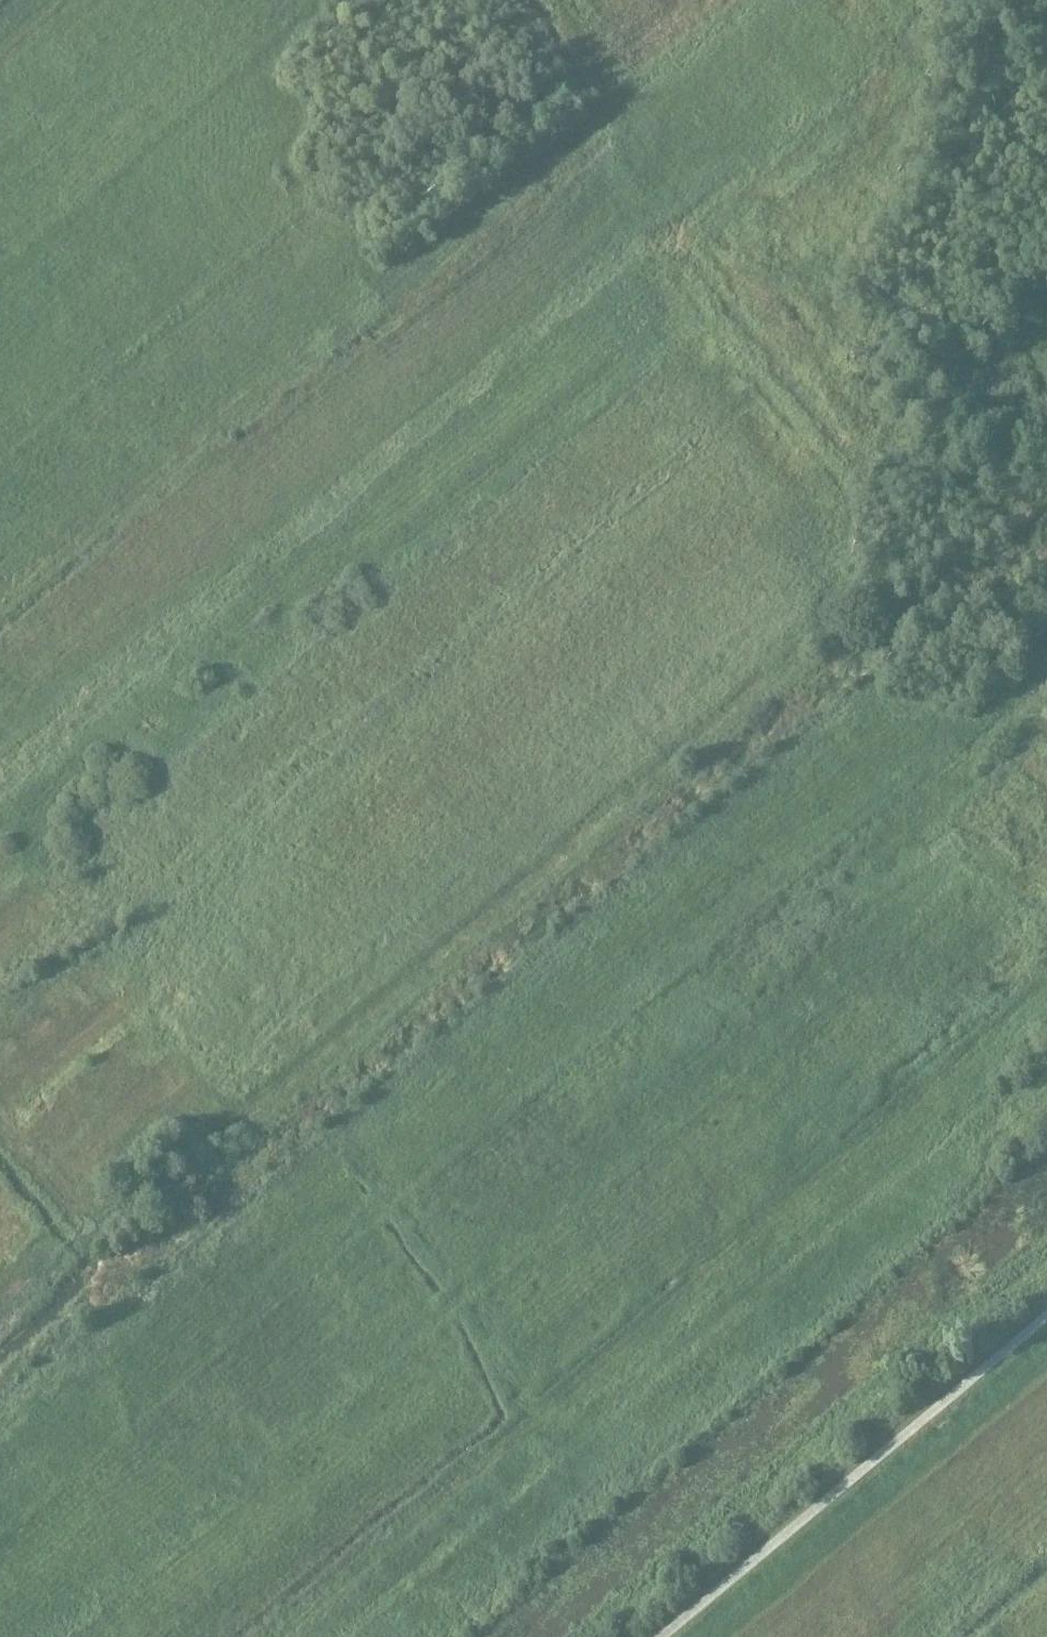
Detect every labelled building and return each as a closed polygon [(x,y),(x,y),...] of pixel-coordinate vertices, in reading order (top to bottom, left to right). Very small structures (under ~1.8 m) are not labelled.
[(16,603),(9,590),(0,595),(0,612),(16,603)]
